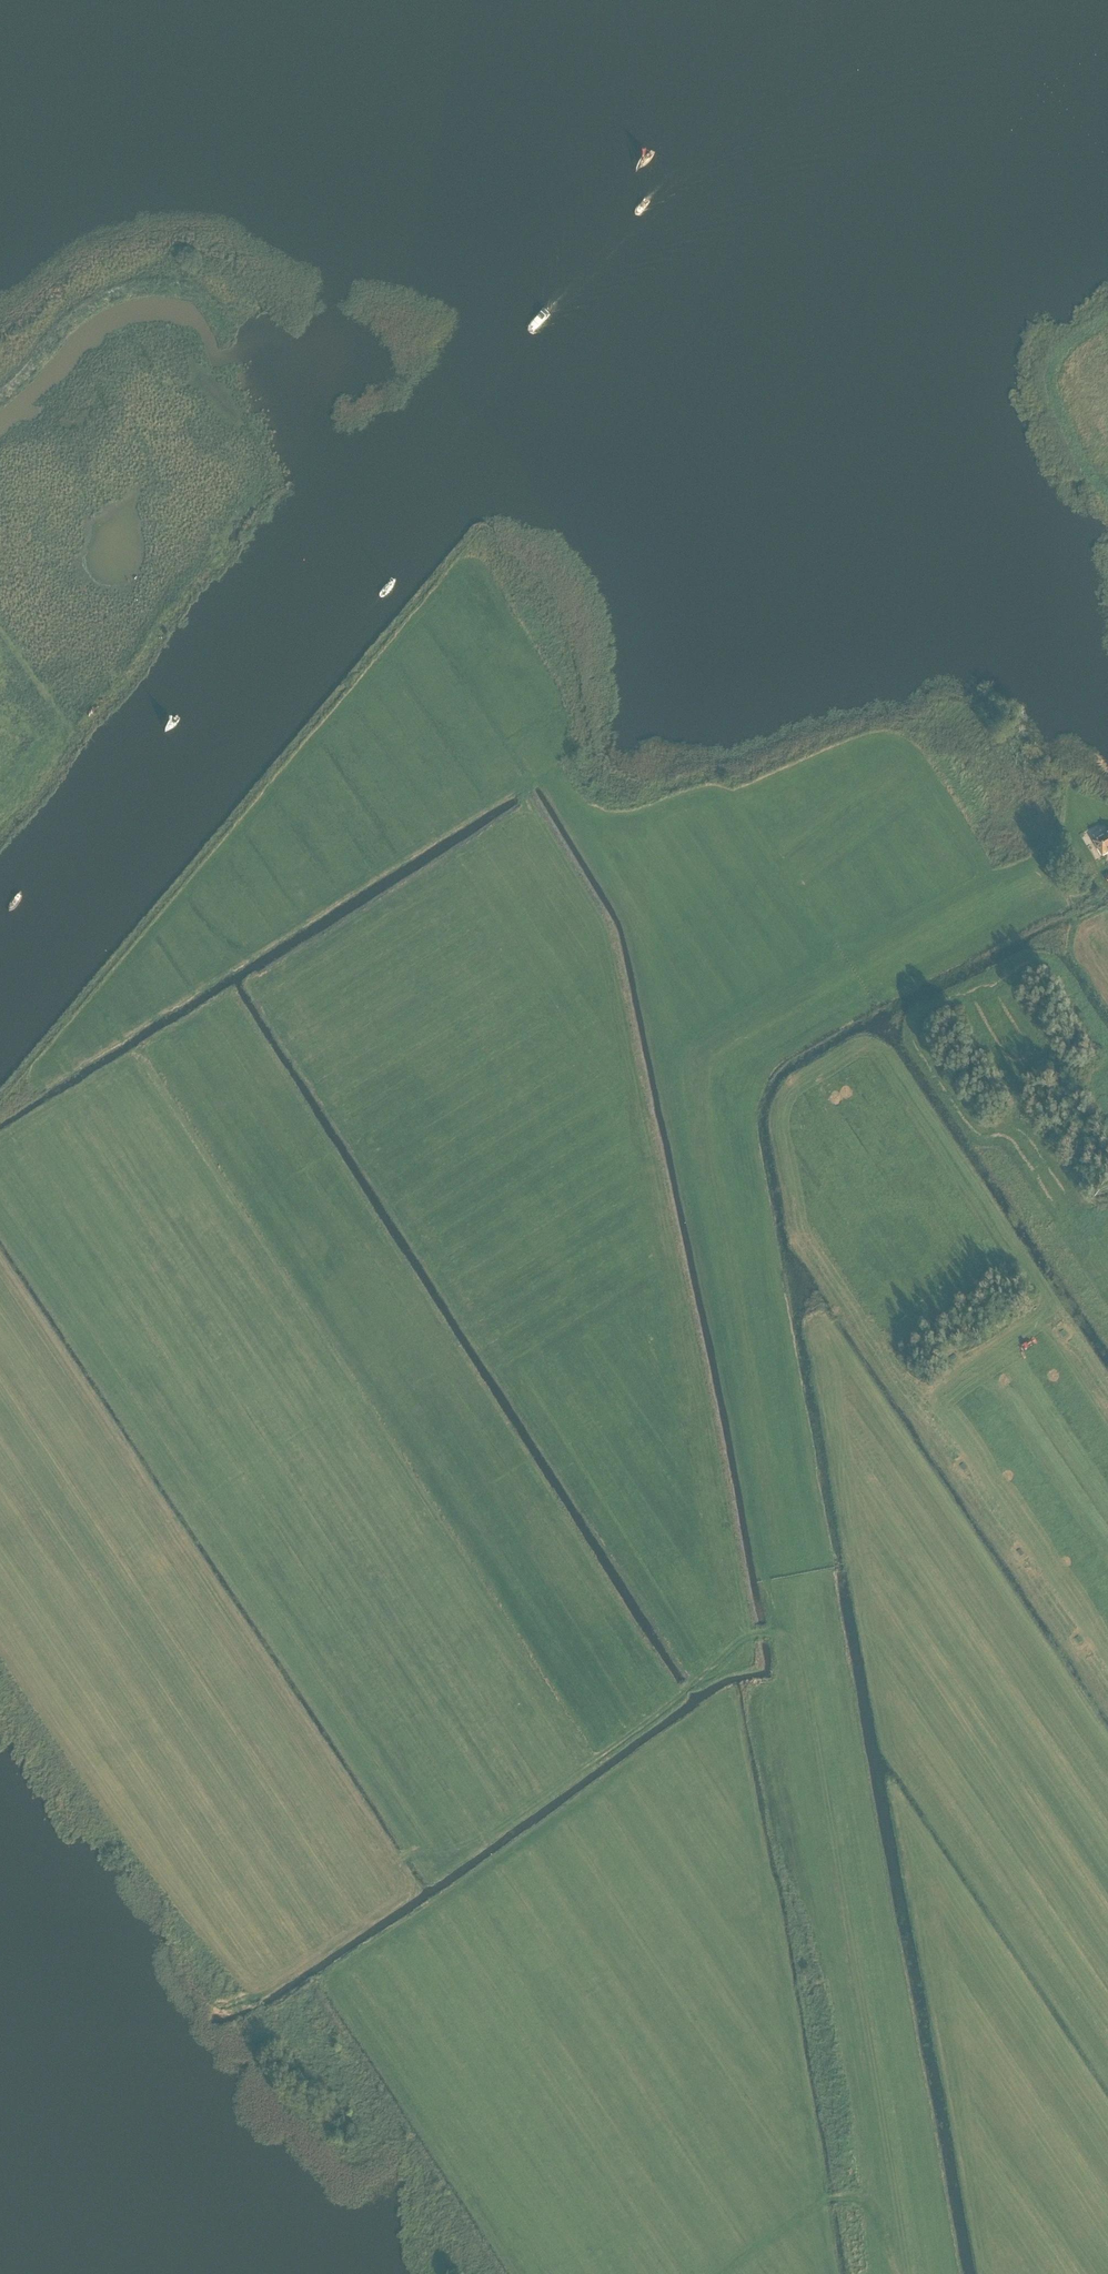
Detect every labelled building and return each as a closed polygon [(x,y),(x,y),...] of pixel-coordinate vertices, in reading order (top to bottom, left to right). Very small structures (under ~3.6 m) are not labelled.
[(1095,843),(1103,857),(1107,854),(1107,835),(1095,843)]
